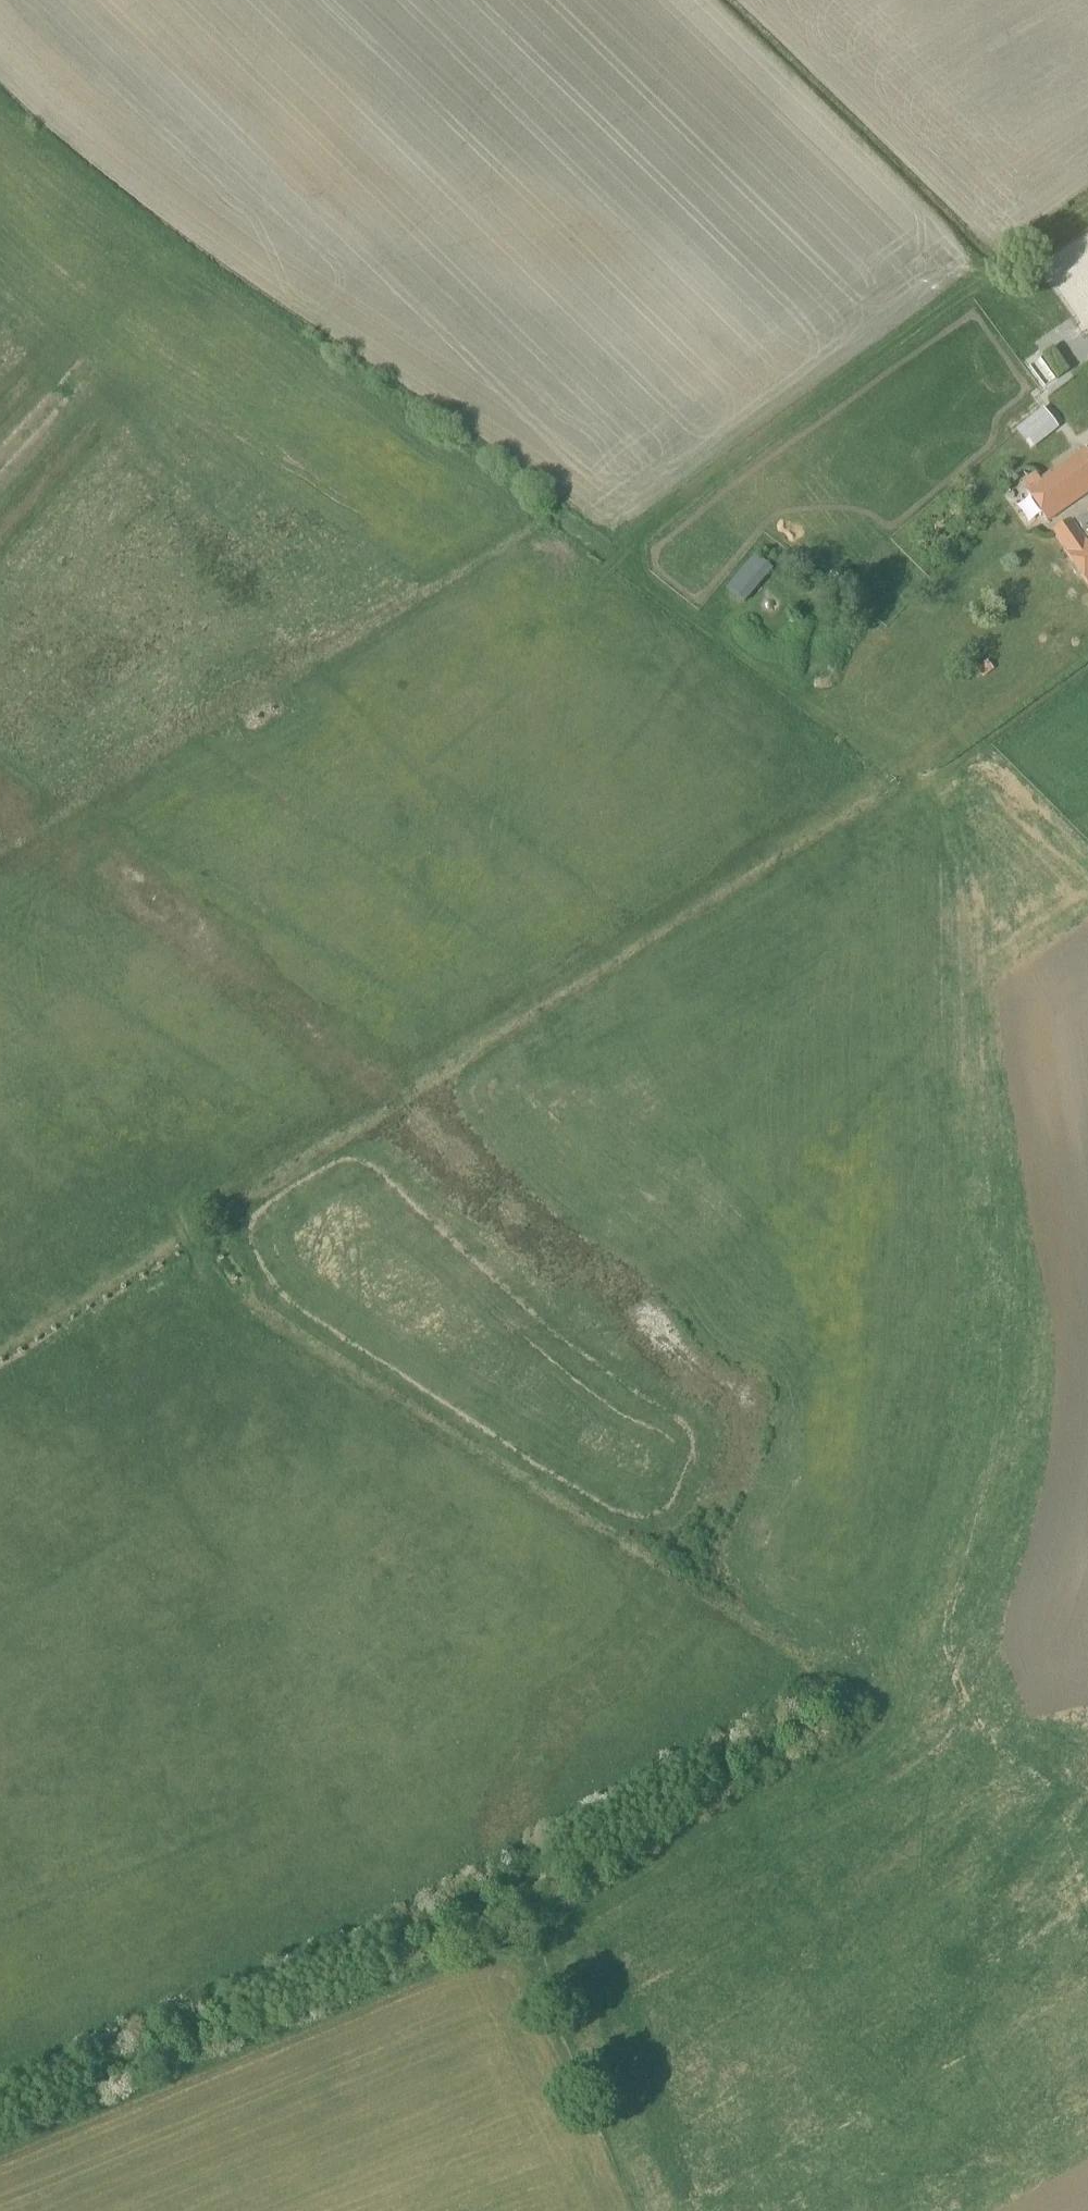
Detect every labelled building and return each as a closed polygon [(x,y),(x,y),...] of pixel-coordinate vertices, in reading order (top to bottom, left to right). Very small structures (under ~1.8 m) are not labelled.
[(1031,451),(1058,430),(1043,411),(1016,432),(1031,451)] [(1087,496),(1087,458),(1083,450),(1027,489),(1050,522),(1087,496)] [(1020,479),(1010,465),(1002,470),(1012,484),(1020,479)] [(1087,533),(1084,528),(1087,525),(1087,516),(1086,514),(1071,524),(1070,523),(1054,534),(1074,564),(1070,569),(1077,578),(1083,577),(1087,585),(1087,533)] [(745,605),(773,571),(754,555),(726,589),(745,605)]
